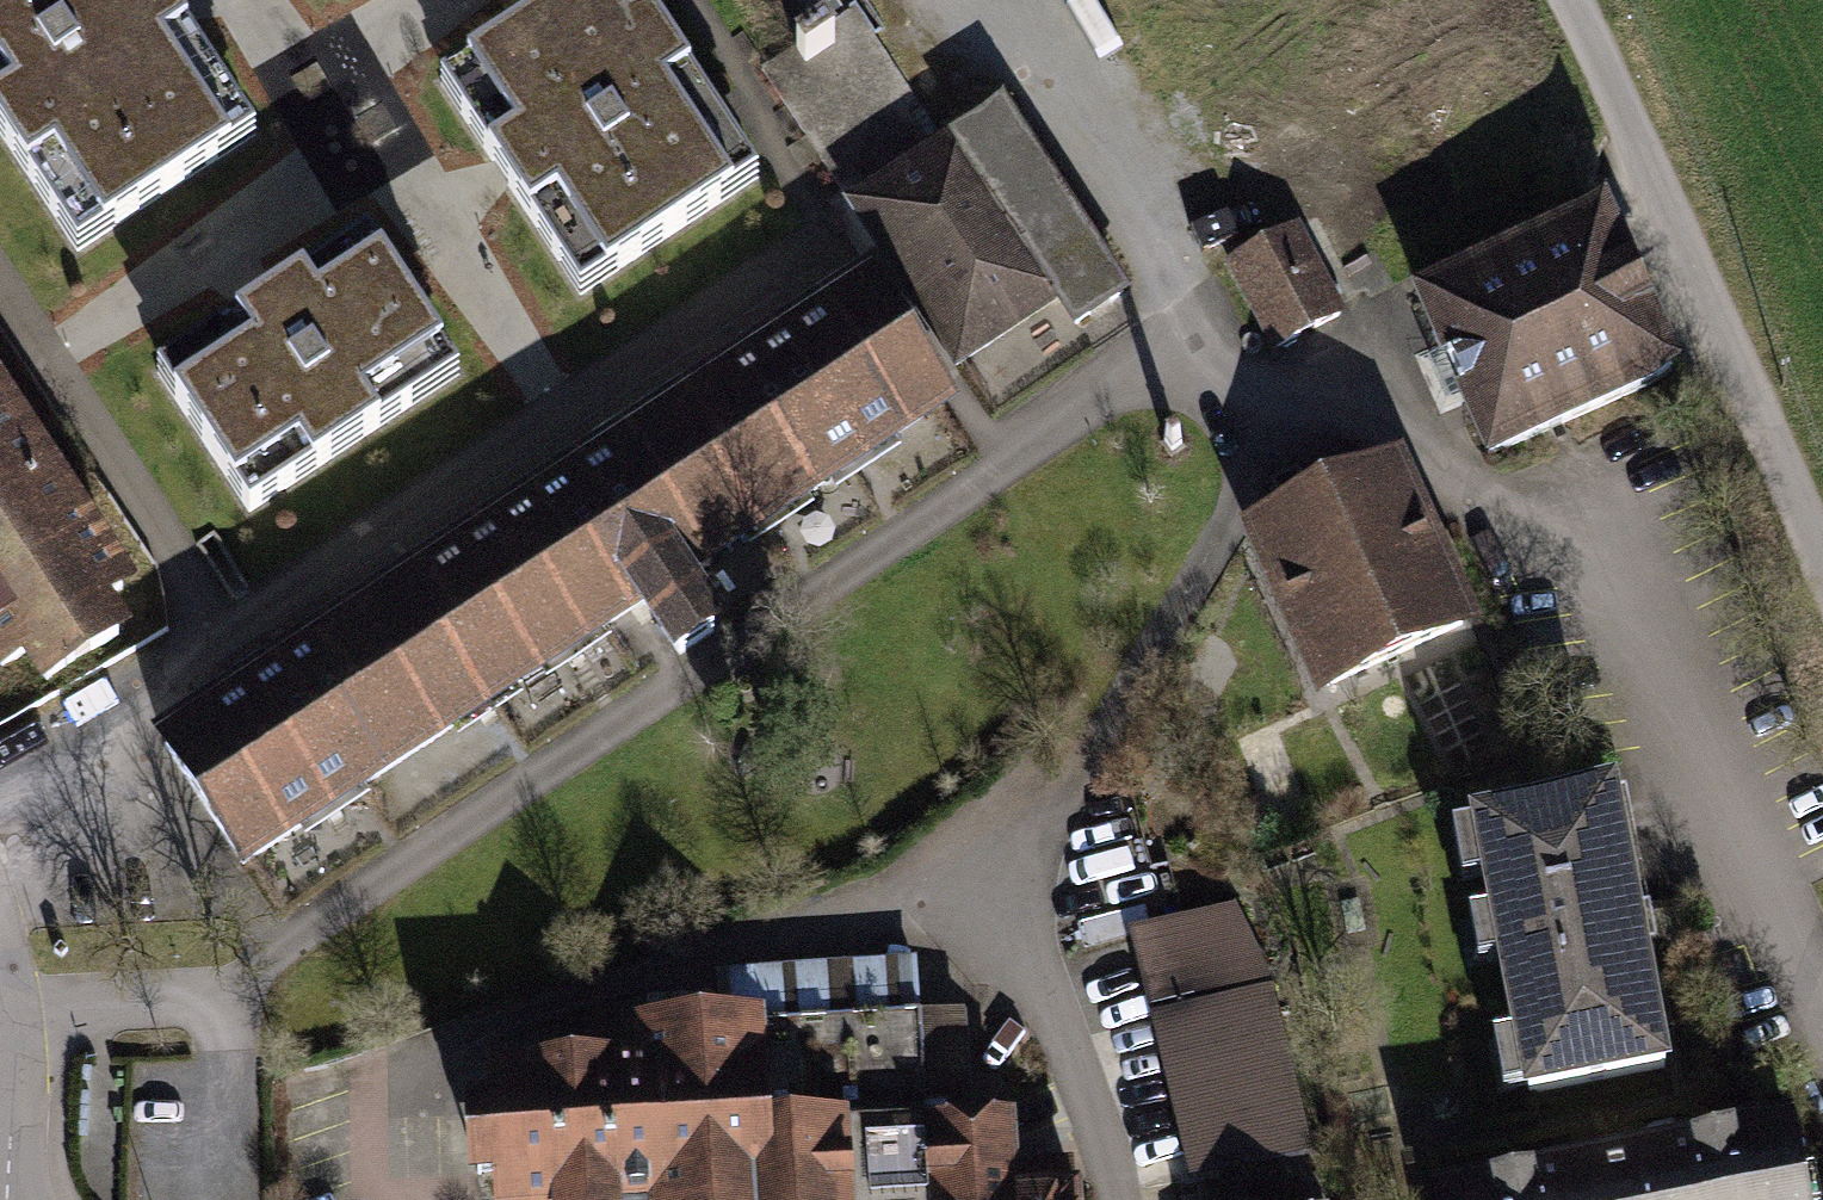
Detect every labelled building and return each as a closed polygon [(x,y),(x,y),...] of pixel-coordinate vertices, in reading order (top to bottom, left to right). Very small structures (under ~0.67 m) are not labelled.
[(167,0),(0,0),(0,133),(57,219),(94,194),(115,225),(217,158),(196,127),(235,102),(167,0)] [(359,13),(394,66),(463,21),(449,0),(379,0),(359,13)] [(642,0),(565,0),(479,56),(500,88),(462,113),(560,261),(598,236),(619,268),(720,201),(699,169),(737,144),(642,0)] [(761,69),(850,203),(944,142),(855,7),(761,69)] [(850,203),(956,364),(1058,297),(1075,323),(1124,290),(1002,104),(944,142),(850,203)] [(1602,209),(1417,292),(1490,454),(1675,372),(1602,209)] [(1296,228),(1229,262),(1274,348),(1340,314),(1296,228)] [(441,346),(366,233),(204,340),(223,368),(175,399),(250,511),(412,404),(394,378),(441,346)] [(866,283),(686,403),(764,519),(944,401),(866,283)] [(27,443),(0,402),(0,460),(27,443)] [(528,505),(606,623),(643,599),(680,654),(713,631),(677,578),(764,519),(686,403),(528,505)] [(0,460),(0,665),(1,667),(26,651),(46,681),(118,635),(98,604),(122,588),(27,443),(0,460)] [(1392,467),(1255,529),(1326,686),(1464,624),(1392,467)] [(606,623),(528,505),(360,616),(438,734),(606,623)] [(438,734),(360,616),(165,744),(242,863),(438,734)] [(1611,796),(1488,820),(1499,875),(1487,877),(1519,1039),(1530,1036),(1541,1091),(1665,1067),(1634,912),(1646,910),(1623,796),(1612,798),(1611,796)] [(1127,928),(1189,1199),(1319,1199),(1264,949),(1237,903),(1127,928)] [(763,1025),(769,1124),(848,1120),(852,1199),(937,1199),(933,1134),(932,1125),(926,1125),(918,1014),(763,1025)] [(848,1120),(769,1124),(763,1025),(647,1031),(649,1068),(496,1077),(503,1199),(852,1199),(848,1120)] [(1431,1100),(1436,1121),(1464,1115),(1460,1094),(1431,1100)] [(1438,1194),(1439,1199),(1803,1199),(1788,1124),(1438,1194)] [(933,1134),(937,1199),(1076,1199),(1075,1191),(1002,1195),(998,1131),(933,1134)]
